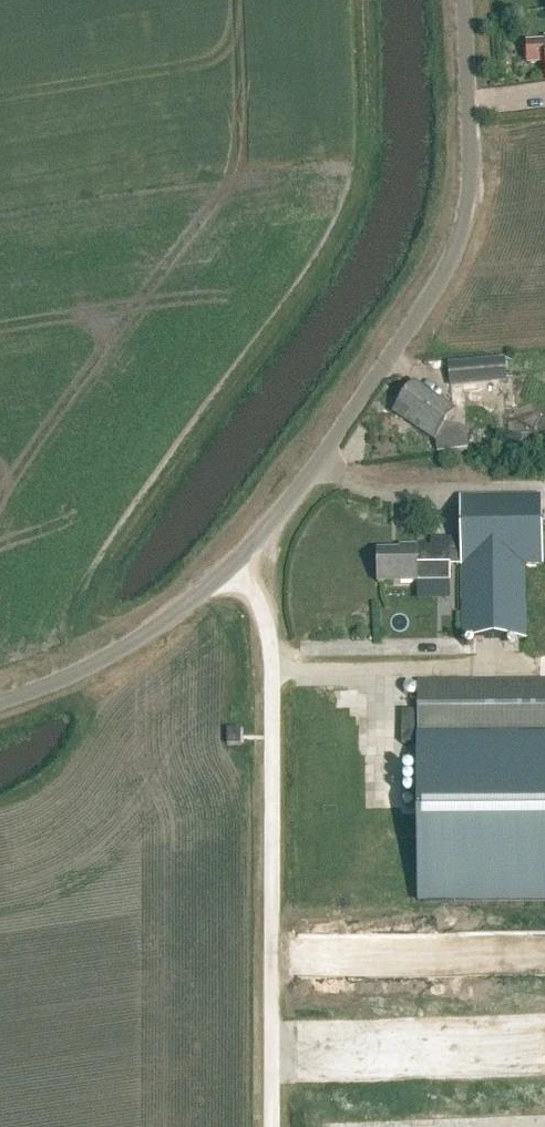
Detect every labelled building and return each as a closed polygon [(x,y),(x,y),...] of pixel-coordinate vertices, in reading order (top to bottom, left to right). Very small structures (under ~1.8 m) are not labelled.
[(527,46),(528,49),(524,51),(525,61),(528,62),(529,65),(544,64),(544,45),(527,46)] [(449,388),(506,383),(504,359),(447,364),(449,388)] [(433,402),(413,389),(397,412),(416,425),(414,427),(437,443),(438,454),(469,451),(469,449),(468,431),(449,425),(456,414),(435,399),(433,402)] [(432,567),(452,567),(462,567),(463,641),(527,640),(526,567),(544,566),(543,498),(461,499),(462,541),(432,542),(432,549),(432,567)] [(380,585),(452,584),(452,567),(432,567),(432,549),(417,549),(417,548),(401,548),(401,553),(380,554),(380,585)] [(419,684),(419,740),(544,739),(544,683),(419,684)] [(228,746),(240,746),(240,730),(228,730),(228,746)] [(419,740),(420,906),(544,905),(544,739),(419,740)]
